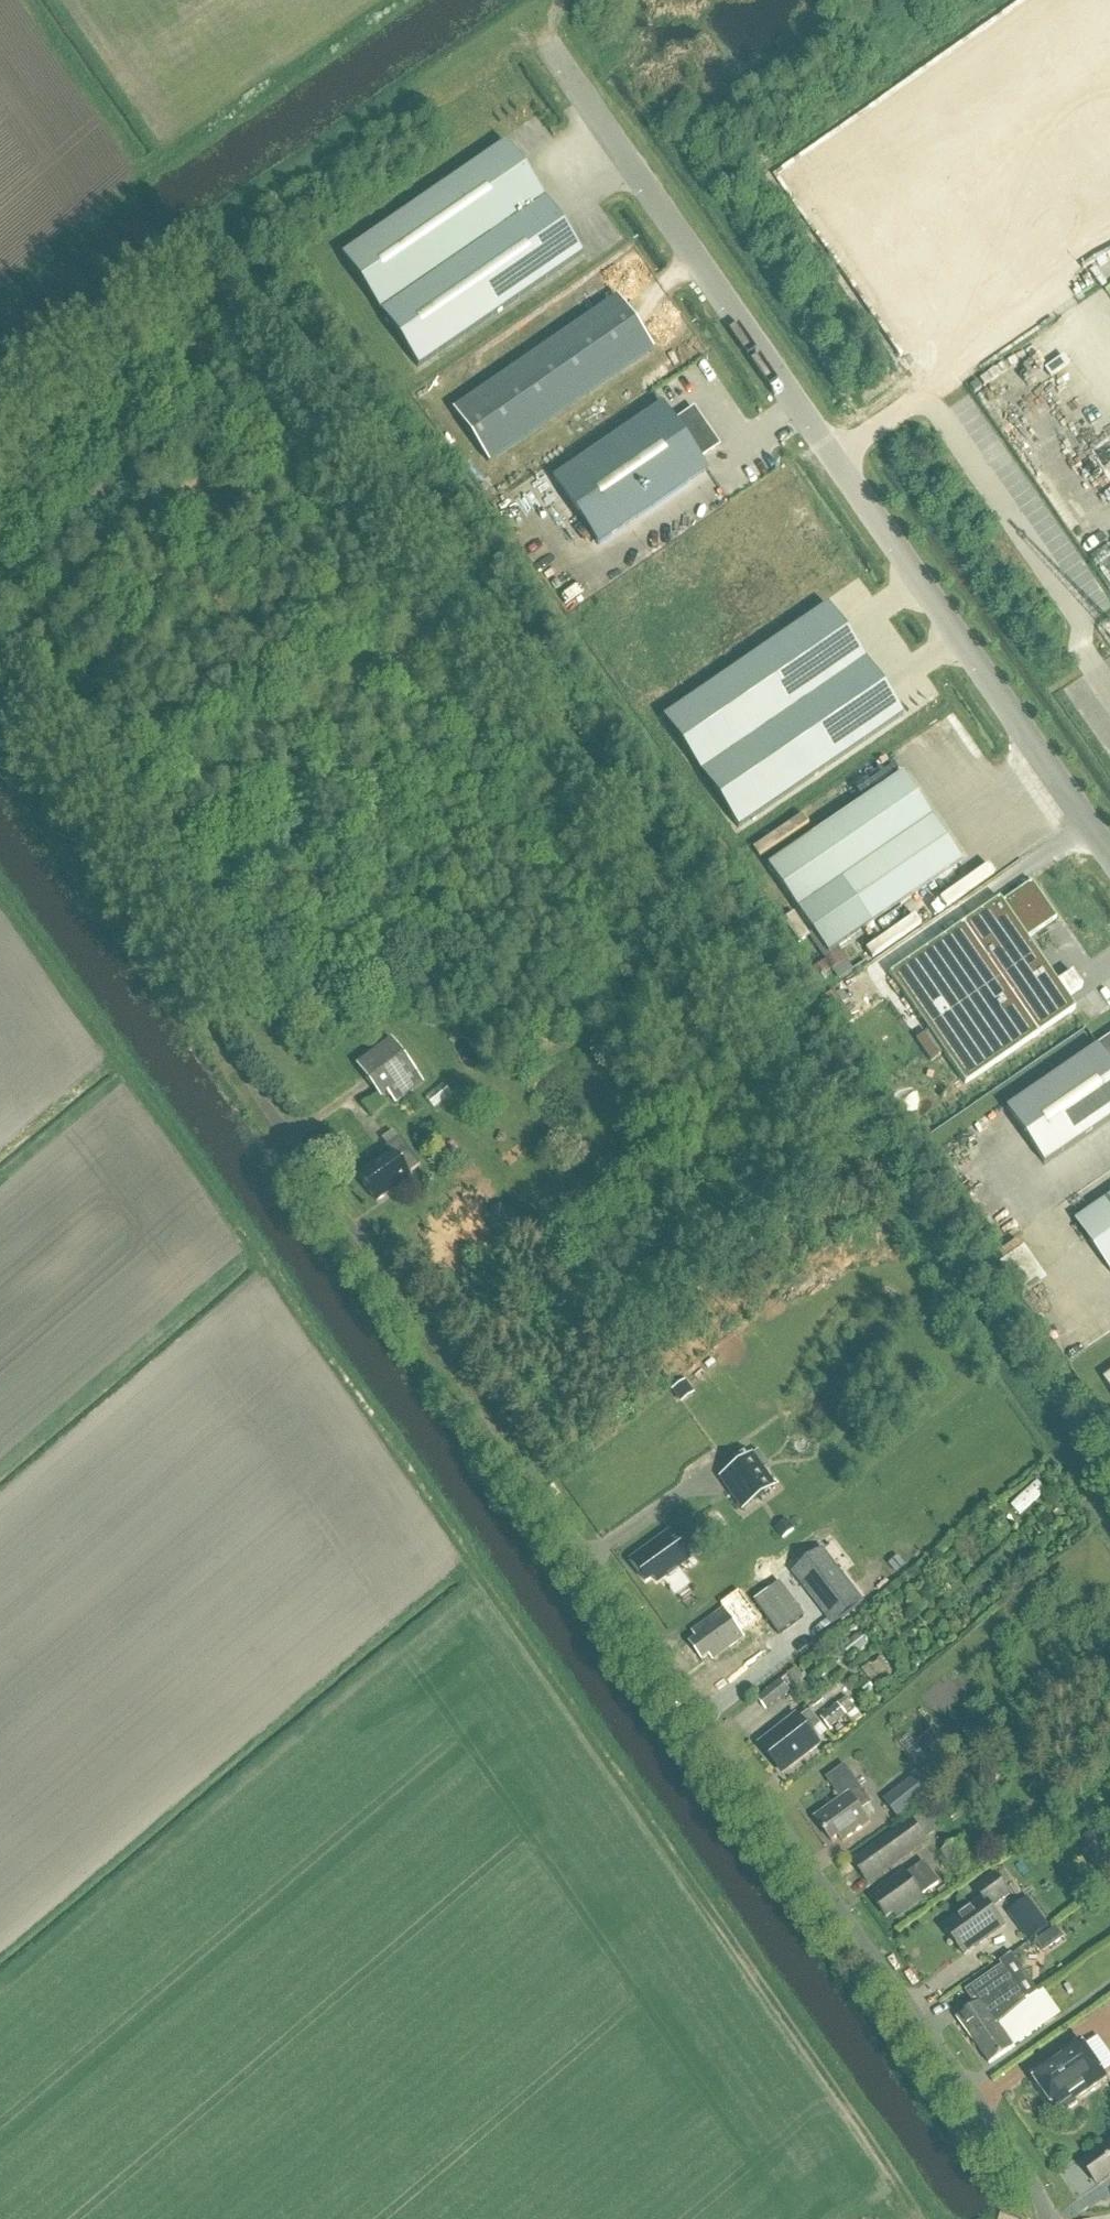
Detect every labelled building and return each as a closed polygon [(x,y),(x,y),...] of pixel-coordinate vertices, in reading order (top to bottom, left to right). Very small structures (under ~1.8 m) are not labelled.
[(341,259),(379,314),(418,370),(582,257),(544,201),(521,169),(522,168),(506,145),(469,171),(341,259)] [(617,299),(452,413),(488,465),(653,352),(617,299)] [(1101,314),(1109,323),(1109,304),(1101,314)] [(662,407),(552,482),(598,548),(707,473),(700,462),(718,449),(693,412),(676,425),(662,407)] [(827,607),(662,720),(736,830),(902,717),(827,607)] [(767,869),(827,957),(961,865),(902,777),(767,869)] [(1002,905),(999,901),(889,977),(964,1088),(1075,1012),(1027,941),(1056,921),(1031,884),(1002,905)] [(355,1066),(381,1101),(417,1074),(391,1040),(355,1066)] [(1043,1166),(1109,1120),(1109,1068),(1109,1067),(1109,1040),(1006,1112),(1043,1166)] [(391,1155),(358,1178),(377,1204),(409,1181),(407,1177),(420,1168),(408,1152),(401,1141),(388,1151),(391,1155)] [(1076,1223),(1109,1271),(1109,1200),(1076,1223)] [(683,1385),(673,1393),(681,1404),(692,1396),(683,1385)] [(731,1472),(722,1478),(744,1510),(773,1489),(751,1458),(747,1460),(731,1472)] [(1012,1508),(1021,1517),(1035,1504),(1036,1505),(1040,1502),(1038,1501),(1046,1493),(1038,1484),(1012,1508)] [(788,1524),(777,1532),(784,1540),(794,1532),(788,1524)] [(654,1579),(658,1585),(691,1562),(704,1551),(690,1533),(677,1543),(671,1535),(632,1564),(647,1584),(654,1579)] [(817,1557),(796,1573),(837,1626),(861,1607),(821,1554),(817,1557)] [(899,1560),(891,1567),(897,1574),(905,1567),(899,1560)] [(778,1582),(751,1601),(775,1634),(802,1615),(778,1582)] [(726,1610),(746,1638),(763,1626),(739,1593),(722,1605),(726,1610)] [(698,1640),(691,1645),(704,1664),(712,1658),(715,1662),(747,1640),(746,1638),(726,1610),(693,1634),(698,1640)] [(783,1675),(771,1684),(775,1689),(760,1701),(769,1712),(795,1691),(783,1675)] [(781,1769),(787,1764),(792,1770),(822,1746),(814,1736),(824,1727),(812,1712),(802,1720),(799,1716),(762,1745),(781,1769)] [(933,1732),(920,1743),(927,1752),(940,1741),(933,1732)] [(842,1802),(816,1820),(832,1844),(839,1839),(843,1844),(870,1825),(862,1813),(872,1806),(846,1768),(827,1781),(842,1802)] [(930,1768),(921,1776),(932,1789),(941,1782),(930,1768)] [(920,1775),(884,1803),(900,1823),(936,1794),(932,1789),(921,1776),(920,1775)] [(914,1820),(854,1863),(870,1885),(930,1843),(914,1820)] [(882,1897),(875,1902),(887,1920),(894,1915),(898,1920),(899,1920),(898,1919),(925,1900),(923,1899),(936,1890),(919,1866),(907,1875),(906,1873),(879,1892),(878,1892),(882,1897)] [(945,1929),(965,1957),(1006,1928),(993,1910),(1012,1896),(998,1877),(978,1891),(985,1900),(945,1929)] [(1009,1913),(1030,1942),(1051,1926),(1030,1897),(1009,1913)] [(1057,1931),(1044,1940),(1050,1949),(1063,1940),(1057,1931)] [(982,2004),(958,2020),(974,2043),(1003,2023),(1027,2002),(1005,1969),(973,1990),(982,2004)] [(1003,2023),(974,2043),(990,2066),(1019,2046),(1045,2027),(1028,2002),(1027,2002),(1003,2023)] [(1077,2103),(1109,2080),(1083,2043),(1065,2056),(1067,2059),(1054,2068),(1052,2065),(1033,2078),(1057,2112),(1060,2110),(1064,2116),(1079,2105),(1077,2103)] [(1095,2184),(1109,2173),(1109,2145),(1082,2165),(1095,2184)]
